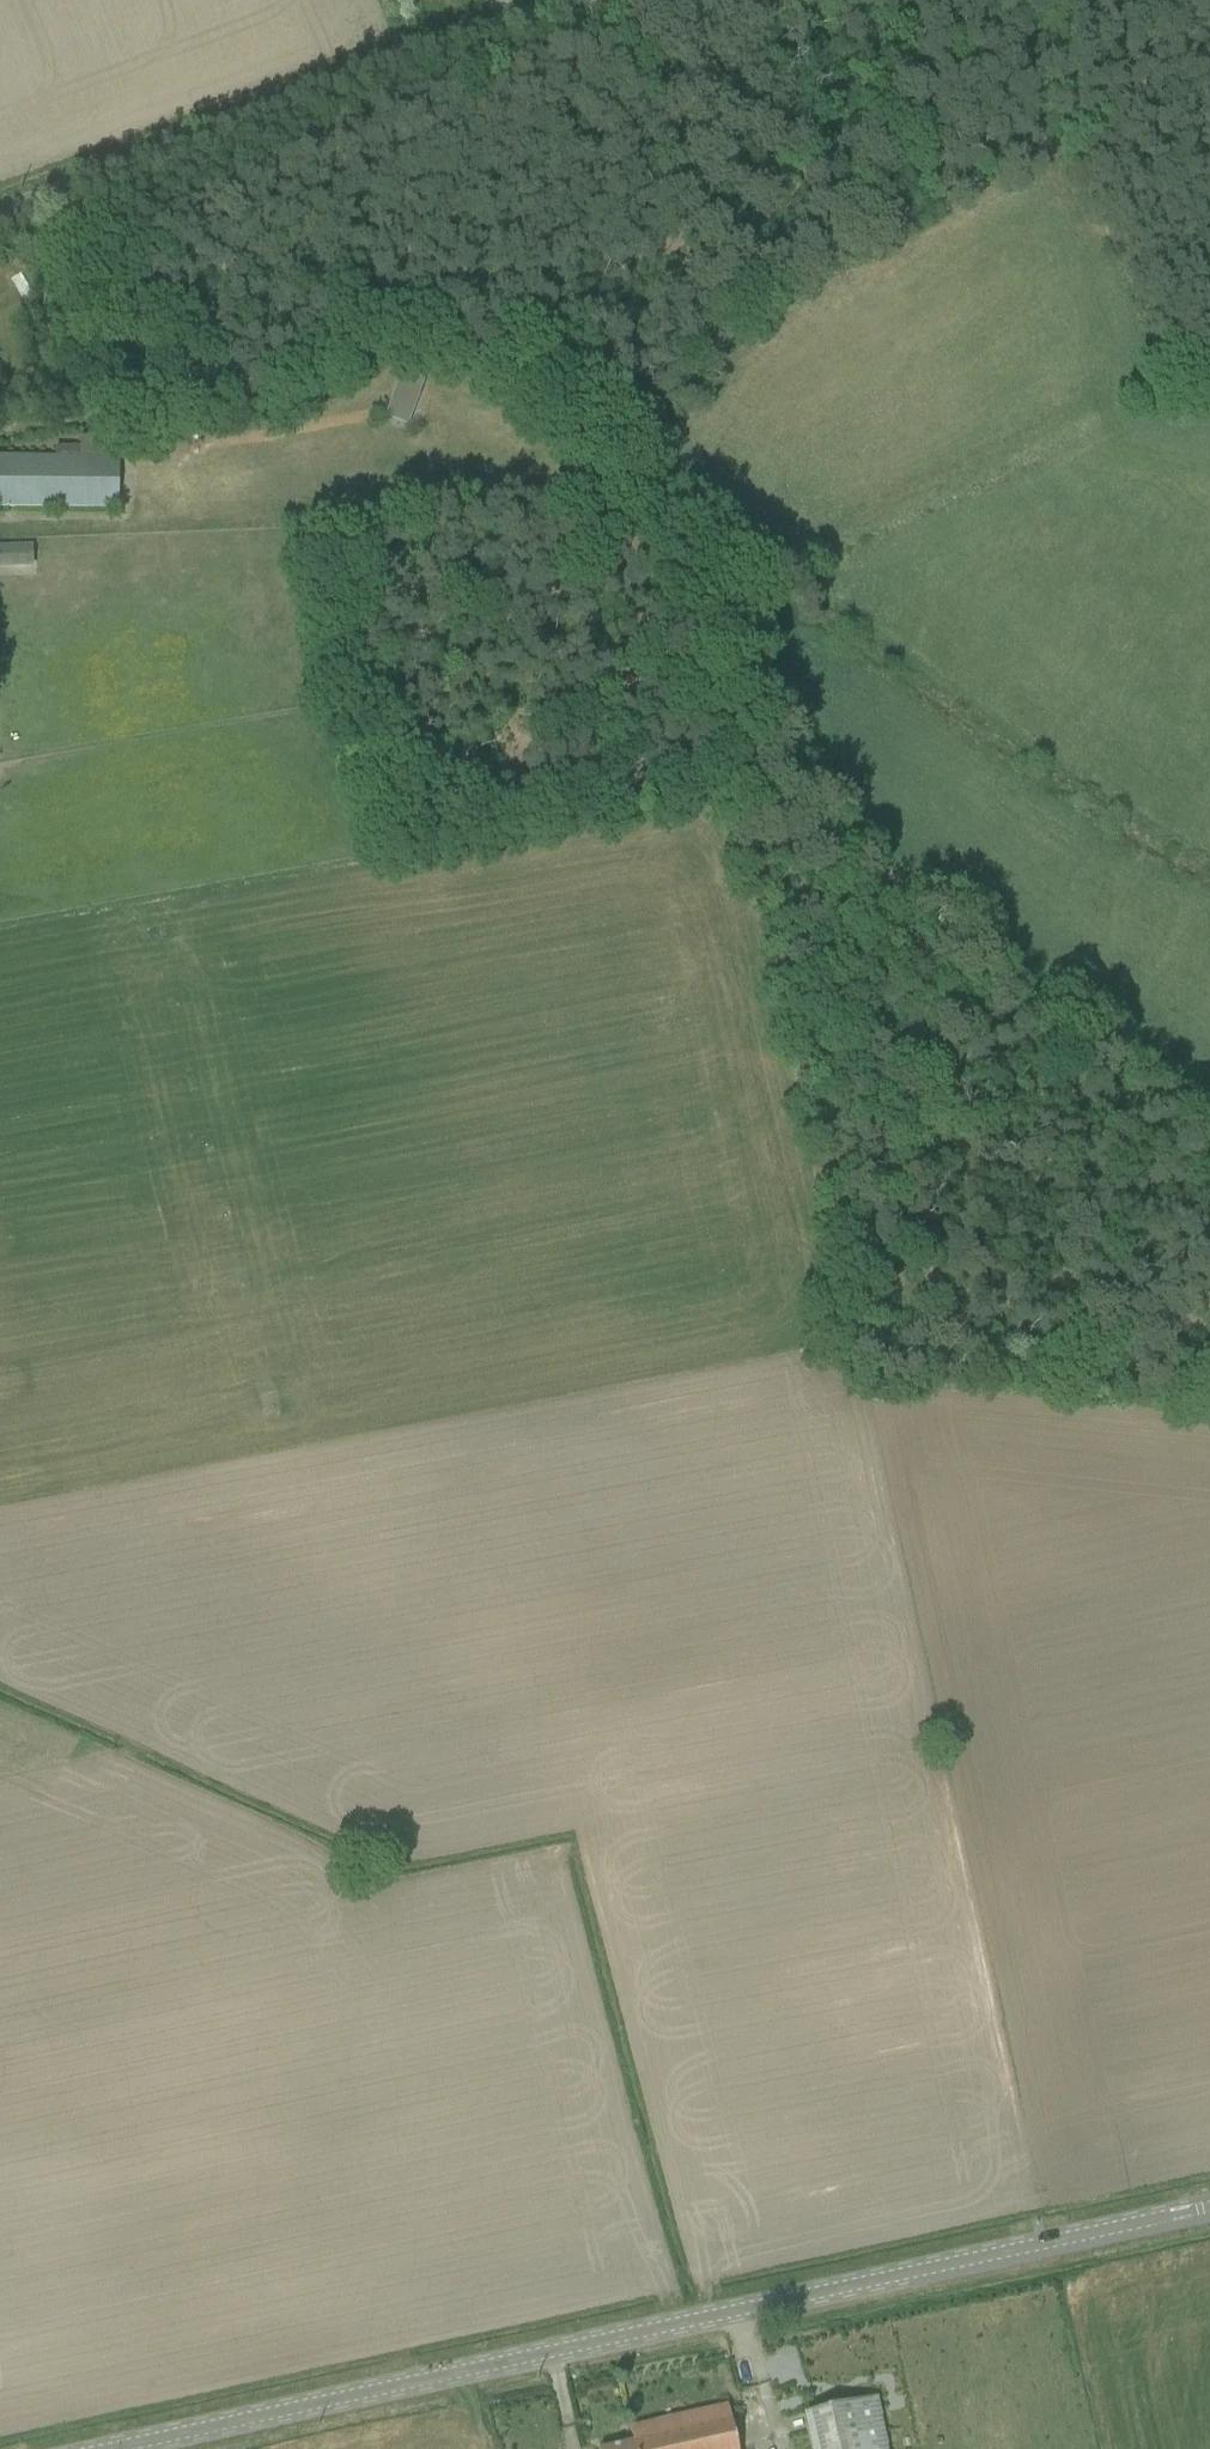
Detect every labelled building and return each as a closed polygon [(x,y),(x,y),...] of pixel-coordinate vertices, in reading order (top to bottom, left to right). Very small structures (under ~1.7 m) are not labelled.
[(397,412),(405,380),(380,374),(372,405),(397,412)] [(55,384),(50,399),(64,403),(69,389),(55,384)] [(118,509),(118,460),(0,459),(0,508),(118,509)] [(32,546),(0,547),(0,571),(34,569),(32,546)] [(810,2437),(813,2448),(887,2448),(875,2397),(804,2414),(810,2437)] [(606,2448),(737,2448),(733,2430),(727,2406),(629,2429),(633,2443),(606,2448)]
